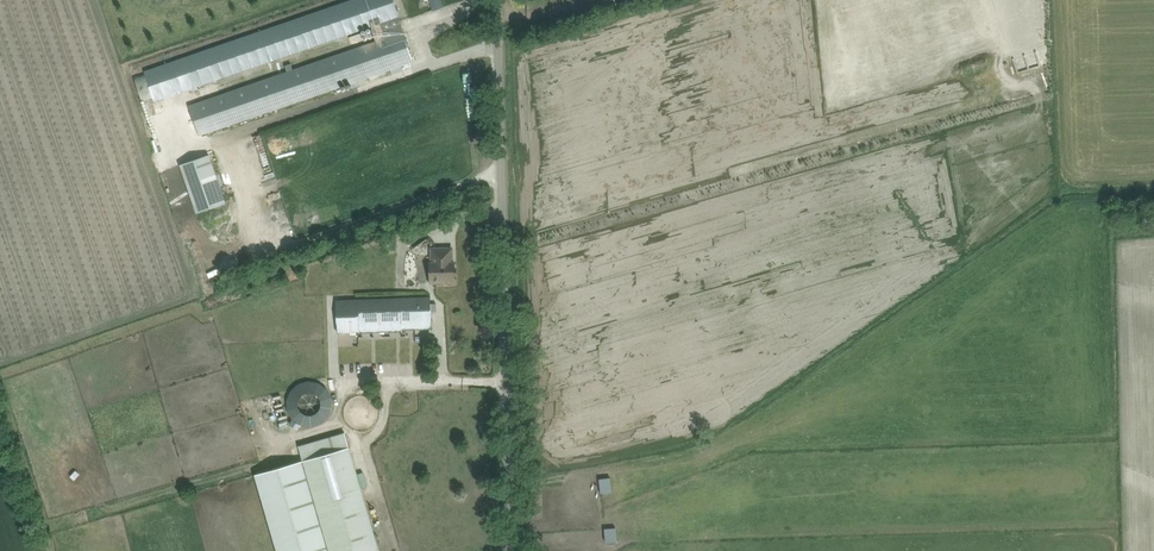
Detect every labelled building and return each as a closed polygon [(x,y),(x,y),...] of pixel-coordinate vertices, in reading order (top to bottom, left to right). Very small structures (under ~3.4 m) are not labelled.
[(192,85),(371,25),(376,41),(294,69),(292,63),(285,65),(287,71),(188,104),(199,135),(350,82),(352,88),(360,85),(358,79),(391,68),(392,73),(403,69),(402,65),(414,61),(393,0),(351,0),(143,69),(145,75),(134,79),(142,101),(153,97),(158,113),(169,110),(164,94),(192,85)] [(441,0),(430,0),(432,9),(443,7),(441,0)] [(226,203),(209,154),(180,164),(196,213),(226,203)] [(453,247),(430,247),(431,262),(429,263),(429,284),(446,283),(446,281),(456,281),(455,261),(454,261),(453,247)] [(359,298),(360,332),(402,331),(402,329),(431,328),(431,310),(434,310),(434,306),(431,306),(431,297),(359,298)] [(290,385),(292,425),(334,422),(332,382),(290,385)] [(408,425),(408,416),(393,417),(393,426),(408,425)] [(352,456),(345,432),(299,446),(303,461),(254,475),(276,550),(376,550),(379,550),(352,456)] [(367,485),(363,472),(358,473),(362,487),(367,485)] [(607,527),(608,542),(620,542),(619,527),(607,527)]
